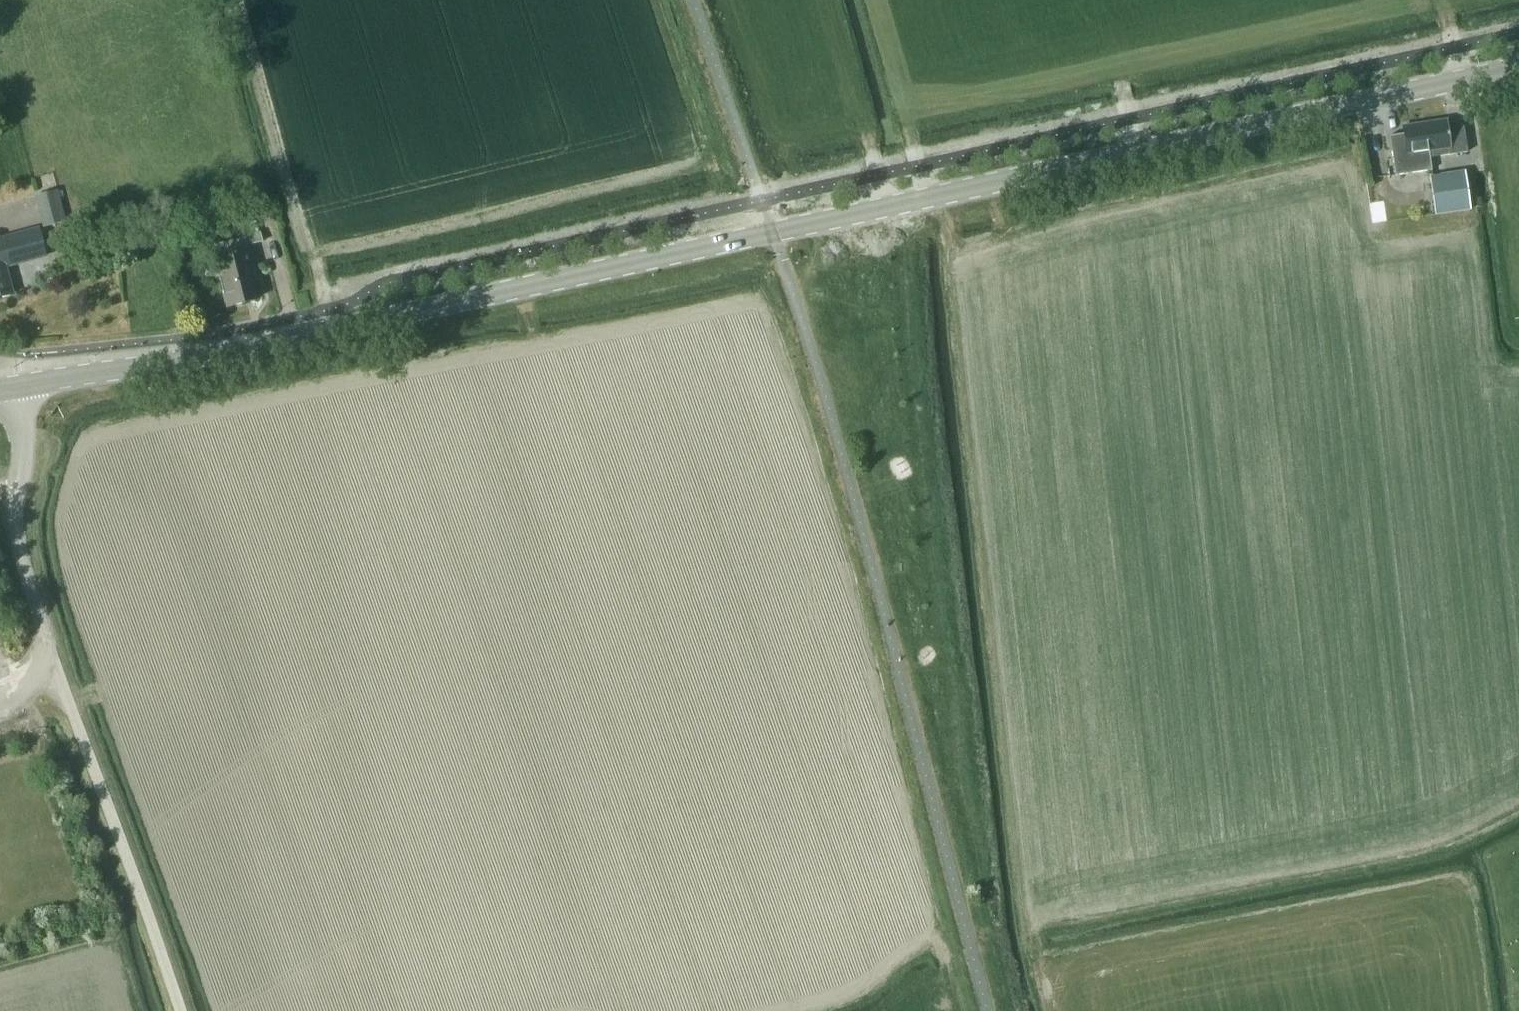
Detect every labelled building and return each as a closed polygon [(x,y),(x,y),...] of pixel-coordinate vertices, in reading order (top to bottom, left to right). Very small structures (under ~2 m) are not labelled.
[(1447,120),(1425,123),(1430,157),(1441,156),(1467,152),(1463,124),(1448,127),(1447,120)] [(1430,157),(1425,123),(1403,126),(1404,133),(1389,135),(1395,175),(1432,170),(1430,157)] [(1465,171),(1430,176),(1435,214),(1470,209),(1465,171)] [(45,226),(44,226),(67,220),(58,187),(36,194),(45,226)] [(13,294),(6,267),(46,256),(39,229),(0,239),(0,298),(13,294)] [(252,234),(245,236),(246,238),(248,245),(262,242),(260,232),(259,233),(252,234)] [(238,248),(248,246),(248,245),(246,238),(215,246),(224,284),(220,285),(226,307),(255,300),(249,279),(255,277),(249,251),(239,254),(238,248)]
